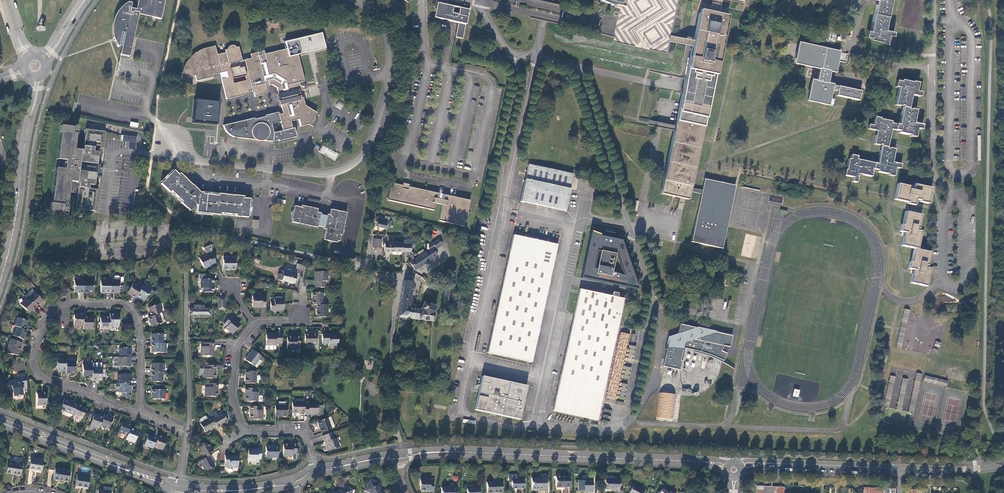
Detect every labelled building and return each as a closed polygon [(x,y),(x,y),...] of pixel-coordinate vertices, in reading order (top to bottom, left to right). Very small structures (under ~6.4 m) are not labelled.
[(136,9),(130,8),(131,3),(128,2),(123,6),(119,9),(116,14),(114,19),(112,25),(112,33),(113,36),(114,39),(116,44),(118,47),(119,45),(122,46),(120,55),(129,57),(131,48),(133,37),(139,13),(152,16),(152,17),(160,19),(165,0),(138,0),(136,9)] [(709,13),(719,15),(722,0),(712,0),(709,13)] [(879,1),(878,5),(876,5),(870,31),(867,31),(866,37),(870,38),(870,40),(881,42),(881,43),(887,44),(889,35),(893,36),(894,32),(884,29),(885,25),(886,26),(892,0),(876,0),(879,1)] [(469,11),(437,3),(434,18),(443,20),(459,24),(455,38),(463,40),(469,11)] [(688,200),(689,192),(690,188),(693,174),(727,17),(719,15),(709,13),(700,11),(686,76),(682,92),(680,102),(676,121),(674,129),(660,193),(688,200)] [(289,56),(298,54),(310,52),(325,48),(321,33),(285,42),(289,56)] [(839,52),(799,43),(795,63),(819,69),(816,81),(812,80),(808,101),(827,105),(831,90),(838,92),(837,96),(859,100),(861,91),(828,84),(829,81),(831,71),(834,72),(835,72),(837,60),(846,62),(848,54),(839,52)] [(256,92),(249,59),(242,61),(239,47),(236,47),(235,46),(233,46),(231,45),(230,46),(229,47),(228,48),(228,50),(225,50),(226,53),(217,54),(215,46),(206,48),(206,49),(204,50),(201,51),(193,57),(189,61),(186,66),(184,71),(183,75),(182,75),(181,79),(190,77),(196,76),(197,81),(214,77),(213,74),(227,71),(229,78),(222,79),(227,100),(244,95),(244,94),(249,93),(249,91),(253,90),(253,93),(254,92),(256,92)] [(304,81),(298,57),(298,54),(289,56),(287,49),(265,54),(264,51),(251,54),(252,58),(249,59),(256,92),(254,92),(255,97),(263,95),(266,90),(265,82),(268,81),(269,85),(272,85),(277,88),(278,94),(277,95),(279,105),(281,105),(283,114),(279,114),(283,130),(292,128),(290,119),(298,117),(296,107),(305,106),(303,99),(303,98),(301,98),(299,92),(301,91),(299,82),(304,81)] [(912,83),(901,81),(901,83),(897,82),(895,88),(898,89),(894,106),(900,107),(902,107),(900,116),(898,125),(891,124),(891,122),(880,119),(874,118),(872,127),(868,126),(867,130),(877,132),(876,137),(875,136),(873,145),(879,147),(879,146),(881,146),(877,165),(856,160),(857,157),(850,156),(849,160),(847,160),(846,169),(845,171),(843,176),(852,179),(851,183),(855,184),(858,174),(862,175),(862,176),(871,178),(872,172),(871,172),(871,170),(877,171),(877,173),(887,176),(893,177),(895,169),(900,170),(901,165),(890,163),(891,159),(893,159),(895,150),(888,149),(887,149),(891,131),(898,132),(898,134),(909,136),(909,137),(914,138),(916,130),(921,131),(922,126),(911,124),(912,120),(914,120),(916,111),(910,110),(910,111),(908,110),(910,100),(909,100),(910,96),(920,98),(921,94),(917,93),(918,84),(912,83)] [(219,103),(195,100),(193,122),(216,125),(217,125),(219,103)] [(336,107),(342,110),(344,103),(338,101),(336,107)] [(305,106),(296,107),(298,117),(300,126),(309,124),(315,116),(316,113),(305,106)] [(283,130),(279,114),(278,112),(266,115),(267,117),(256,119),(255,117),(223,125),(224,127),(225,129),(226,131),(227,133),(229,134),(230,135),(232,136),(234,137),(255,140),(258,141),(259,141),(261,141),(263,141),(273,142),(274,141),(278,140),(278,141),(296,137),(294,128),(292,128),(283,130)] [(73,128),(61,127),(60,132),(61,132),(58,159),(66,160),(65,169),(57,168),(52,203),(51,203),(50,210),(62,212),(62,214),(67,214),(68,205),(66,205),(68,192),(77,193),(75,213),(90,215),(94,189),(88,188),(89,185),(94,185),(96,173),(100,173),(101,165),(97,164),(99,152),(93,151),(94,148),(99,148),(101,136),(85,134),(83,150),(81,150),(74,149),(76,134),(77,134),(78,126),(73,126),(73,128)] [(323,145),(319,152),(335,161),(339,154),(323,145)] [(574,175),(529,165),(521,202),(566,212),(574,175)] [(236,216),(244,217),(245,212),(246,210),(248,209),(249,209),(250,199),(246,199),(242,198),(242,196),(237,196),(234,195),(234,196),(218,194),(218,196),(202,194),(186,180),(187,180),(185,178),(183,177),(179,173),(178,174),(174,170),(161,184),(169,192),(171,191),(182,201),(181,203),(189,211),(195,205),(197,205),(197,212),(220,215),(220,213),(236,215),(236,216)] [(721,249),(735,186),(705,180),(703,191),(702,195),(691,243),(721,249)] [(465,227),(471,201),(456,198),(445,196),(444,201),(437,199),(438,195),(409,188),(408,191),(407,191),(407,190),(404,189),(404,190),(402,190),(403,187),(392,184),(388,201),(434,212),(436,205),(443,206),(439,222),(465,227)] [(897,185),(893,201),(907,204),(906,205),(913,207),(915,201),(919,201),(918,203),(928,205),(929,198),(929,196),(930,196),(931,189),(918,186),(917,189),(913,188),(912,191),(910,190),(910,188),(897,185)] [(343,212),(331,209),(330,215),(327,215),(326,216),(320,215),(320,213),(317,212),(317,211),(295,206),(295,210),(293,210),(291,218),(293,218),(292,222),(299,224),(299,222),(326,228),(324,238),(327,239),(327,241),(335,242),(335,241),(339,241),(340,235),(342,236),(343,228),(342,227),(344,221),(345,221),(346,216),(345,216),(345,214),(343,213),(343,212)] [(920,216),(905,213),(902,226),(900,226),(899,233),(905,234),(904,238),(903,238),(901,247),(907,249),(908,248),(909,248),(909,249),(914,250),(911,263),(909,263),(908,270),(914,271),(913,275),(912,275),(910,284),(916,286),(917,285),(918,285),(918,286),(925,288),(928,274),(925,273),(926,269),(923,268),(924,266),(926,267),(930,253),(916,250),(919,237),(916,236),(917,232),(914,231),(915,229),(917,230),(920,216)] [(386,225),(388,225),(389,221),(377,218),(376,217),(375,222),(377,223),(376,227),(385,229),(386,225)] [(600,235),(592,232),(582,278),(638,290),(622,241),(614,240),(615,236),(605,233),(604,238),(600,237),(600,235)] [(533,363),(558,245),(514,235),(488,353),(533,363)] [(384,252),(402,253),(402,241),(401,236),(386,236),(386,241),(384,241),(384,252)] [(381,241),(373,240),(373,248),(381,248),(381,241)] [(428,244),(427,251),(414,260),(411,262),(409,263),(414,270),(437,256),(433,250),(435,249),(441,245),(438,240),(432,244),(430,244),(428,244)] [(406,241),(402,241),(402,253),(410,253),(411,245),(406,245),(406,241)] [(212,245),(204,248),(205,252),(206,252),(207,254),(199,258),(204,267),(212,263),(212,265),(216,263),(212,254),(212,245)] [(235,259),(223,259),(223,269),(235,269),(235,259)] [(296,273),(302,275),(304,266),(297,264),(294,273),(284,270),(283,275),(279,274),(278,280),(281,280),(281,281),(293,284),(296,273)] [(315,281),(315,287),(325,287),(325,280),(327,280),(327,271),(316,271),(316,281),(315,281)] [(212,288),(212,279),(201,279),(201,288),(204,288),(204,292),(213,292),(214,288),(212,288)] [(79,293),(83,293),(83,280),(74,280),(74,291),(79,291),(79,293)] [(93,280),(83,280),(83,293),(88,293),(88,291),(93,291),(93,280)] [(106,293),(110,293),(110,280),(101,280),(101,292),(105,292),(106,293)] [(119,280),(114,280),(110,280),(110,293),(114,293),(114,292),(119,292),(119,280)] [(410,306),(412,289),(413,282),(404,281),(398,317),(406,318),(408,308),(409,307),(411,307),(411,306),(410,306)] [(131,296),(135,299),(137,296),(142,287),(134,283),(128,292),(132,295),(131,296)] [(151,290),(143,285),(142,287),(137,296),(140,298),(141,297),(145,299),(151,290)] [(32,289),(25,296),(27,297),(28,298),(34,292),(32,289)] [(450,305),(452,291),(445,289),(443,304),(450,305)] [(612,297),(580,290),(575,312),(553,411),(598,421),(620,322),(625,299),(618,298),(612,297)] [(34,292),(28,298),(36,306),(42,300),(34,292)] [(313,292),(312,304),(317,304),(323,304),(323,292),(313,292)] [(261,307),(265,307),(265,297),(261,297),(261,295),(252,295),(252,306),(261,306),(261,307)] [(33,309),(36,306),(28,298),(27,297),(20,304),(28,312),(32,308),(33,309)] [(283,299),(274,299),(274,301),(270,301),(270,311),(274,311),(274,310),(283,310),(283,299)] [(424,303),(422,308),(420,308),(420,309),(419,320),(432,322),(435,312),(434,312),(436,309),(436,308),(424,303)] [(148,307),(151,316),(159,314),(162,313),(159,304),(148,307)] [(327,316),(327,304),(323,304),(317,304),(317,317),(327,316)] [(193,308),(189,308),(188,316),(211,316),(211,308),(204,309),(204,305),(193,305),(193,308)] [(420,309),(413,308),(411,307),(409,307),(408,308),(406,318),(419,320),(420,309)] [(74,326),(83,326),(83,317),(83,314),(80,314),(80,315),(74,315),(74,326)] [(113,314),(109,314),(109,317),(109,327),(119,327),(119,315),(113,315),(113,314)] [(162,322),(159,314),(151,316),(148,317),(151,326),(162,322)] [(239,325),(232,320),(233,318),(230,316),(224,324),(227,326),(225,328),(233,333),(239,325)] [(17,317),(14,326),(16,326),(24,330),(28,321),(17,317)] [(87,317),(83,317),(83,326),(83,329),(92,329),(92,318),(87,318),(87,317)] [(100,330),(109,330),(109,327),(109,317),(106,317),(106,318),(100,319),(100,330)] [(706,330),(681,325),(678,335),(677,341),(670,340),(665,359),(664,367),(680,370),(682,361),(681,361),(684,348),(697,351),(702,353),(706,354),(710,355),(712,356),(713,356),(714,357),(717,358),(719,359),(722,360),(723,361),(724,361),(727,354),(722,351),(724,346),(730,347),(733,336),(706,330)] [(23,339),(27,330),(24,330),(16,326),(13,335),(23,339)] [(613,382),(619,384),(630,334),(620,332),(617,345),(616,345),(614,354),(612,362),(614,362),(610,376),(615,377),(613,382)] [(275,343),(281,343),(281,334),(274,333),(274,335),(266,336),(266,346),(275,346),(275,343)] [(338,333),(322,333),(322,344),(328,344),(328,347),(338,347),(338,333)] [(152,334),(152,343),(163,343),(163,334),(152,334)] [(317,344),(317,334),(304,334),(304,344),(308,344),(316,344),(317,344)] [(299,352),(299,336),(295,336),(295,338),(286,338),(286,349),(292,349),(293,352),(299,352)] [(22,343),(10,338),(8,344),(12,344),(20,346),(22,343)] [(166,353),(166,343),(163,343),(152,343),(152,352),(166,353)] [(214,347),(214,343),(204,343),(204,347),(201,347),(201,356),(212,356),(212,347),(214,347)] [(6,353),(17,355),(18,350),(20,350),(20,346),(12,344),(8,344),(6,353)] [(120,348),(120,357),(131,357),(131,348),(120,348)] [(258,359),(261,356),(252,350),(244,360),(253,366),(254,365),(258,359)] [(62,370),(66,370),(66,361),(66,358),(57,357),(57,369),(62,369),(62,370)] [(131,361),(131,357),(120,357),(118,357),(118,366),(130,367),(130,361),(131,361)] [(76,361),(66,361),(66,370),(66,373),(71,374),(71,372),(75,372),(76,361)] [(102,363),(92,363),(92,365),(92,368),(92,378),(92,381),(97,381),(97,379),(102,379),(102,363)] [(151,369),(151,372),(163,373),(164,373),(164,363),(151,363),(151,369)] [(88,378),(92,378),(92,368),(92,365),(83,365),(83,376),(88,376),(88,378)] [(216,366),(200,366),(199,373),(204,373),(204,379),(214,379),(214,370),(216,370),(216,366)] [(256,384),(256,371),(245,371),(245,384),(256,384)] [(163,382),(163,373),(151,372),(151,382),(163,382)] [(23,387),(27,386),(26,378),(25,374),(18,375),(18,381),(16,382),(16,379),(9,380),(10,384),(11,385),(12,385),(14,396),(24,395),(23,387)] [(118,374),(118,384),(131,384),(131,380),(130,380),(130,374),(118,374)] [(924,381),(944,386),(946,381),(925,375),(924,381)] [(528,387),(483,377),(475,410),(520,420),(528,387)] [(130,398),(131,384),(118,384),(115,384),(115,389),(119,390),(119,393),(123,393),(123,397),(126,397),(126,398),(130,398)] [(217,388),(218,384),(208,384),(208,387),(205,387),(205,396),(216,397),(216,388),(217,388)] [(256,392),(256,388),(245,388),(245,392),(247,392),(247,401),(258,401),(258,396),(258,392),(256,392)] [(165,390),(152,390),(152,393),(153,393),(153,399),(165,399),(165,390)] [(672,411),(674,397),(668,397),(668,393),(659,392),(658,408),(662,409),(672,411)] [(47,406),(47,393),(43,393),(43,394),(38,394),(37,405),(47,406)] [(77,404),(65,399),(64,401),(60,410),(65,412),(73,415),(77,404)] [(304,402),(292,402),(292,412),(297,412),(304,412),(304,404),(304,402)] [(308,404),(304,404),(304,412),(304,414),(309,414),(309,413),(318,413),(318,402),(308,402),(308,404)] [(81,406),(77,404),(73,415),(73,416),(82,420),(86,409),(81,407),(81,406)] [(287,405),(275,405),(275,406),(275,416),(287,416),(287,405)] [(260,410),(260,406),(250,406),(250,410),(252,410),(252,419),(262,419),(262,410),(260,410)] [(222,412),(211,419),(216,426),(217,427),(227,421),(222,412)] [(96,428),(99,429),(100,425),(103,418),(100,416),(99,417),(94,415),(90,425),(89,425),(88,428),(89,430),(93,431),(95,431),(96,428)] [(113,418),(104,415),(103,418),(100,425),(109,429),(113,418)] [(205,432),(216,426),(211,419),(210,417),(200,423),(205,432)] [(317,421),(321,433),(332,429),(332,428),(328,418),(317,421)] [(119,433),(127,436),(130,428),(131,425),(123,422),(119,433)] [(134,429),(130,428),(127,436),(126,440),(135,443),(139,432),(134,430),(134,429)] [(334,439),(332,432),(322,436),(324,442),(327,451),(339,446),(336,438),(334,439)] [(144,445),(153,449),(154,447),(157,438),(149,435),(144,445)] [(162,437),(158,435),(157,438),(154,447),(162,451),(167,440),(161,438),(162,437)] [(198,448),(204,458),(209,456),(213,453),(207,442),(198,448)] [(296,454),(297,444),(292,444),(292,446),(284,446),(283,456),(293,456),(293,454),(296,454)] [(266,458),(278,458),(278,446),(266,446),(266,458)] [(257,460),(261,460),(261,449),(248,448),(248,462),(257,462),(257,460)] [(229,454),(225,454),(225,467),(227,467),(229,467),(233,467),(238,467),(238,457),(229,457),(229,454)] [(215,466),(209,456),(204,458),(200,461),(206,471),(215,466)] [(43,460),(30,458),(29,469),(36,471),(37,470),(41,471),(43,460)] [(22,465),(7,462),(6,472),(20,475),(22,465)] [(70,469),(55,467),(54,477),(68,480),(70,469)] [(517,474),(508,475),(509,483),(511,482),(512,489),(524,488),(524,479),(517,480),(517,474)] [(90,477),(77,475),(75,486),(79,487),(88,489),(90,477)] [(546,488),(546,475),(540,475),(540,477),(531,478),(531,490),(538,490),(538,488),(546,488)] [(569,476),(555,476),(556,487),(569,487),(569,476)] [(619,489),(619,477),(615,477),(615,479),(605,479),(605,488),(619,489)] [(375,483),(376,481),(370,478),(365,491),(368,492),(381,492),(375,483)] [(433,479),(420,479),(420,490),(433,490),(433,479)] [(592,492),(592,479),(587,479),(587,480),(577,480),(577,490),(587,490),(587,492),(592,492)] [(486,482),(487,492),(489,492),(502,492),(501,482),(486,482)] [(335,492),(336,492),(354,492),(355,491),(342,484),(340,490),(335,492)]
